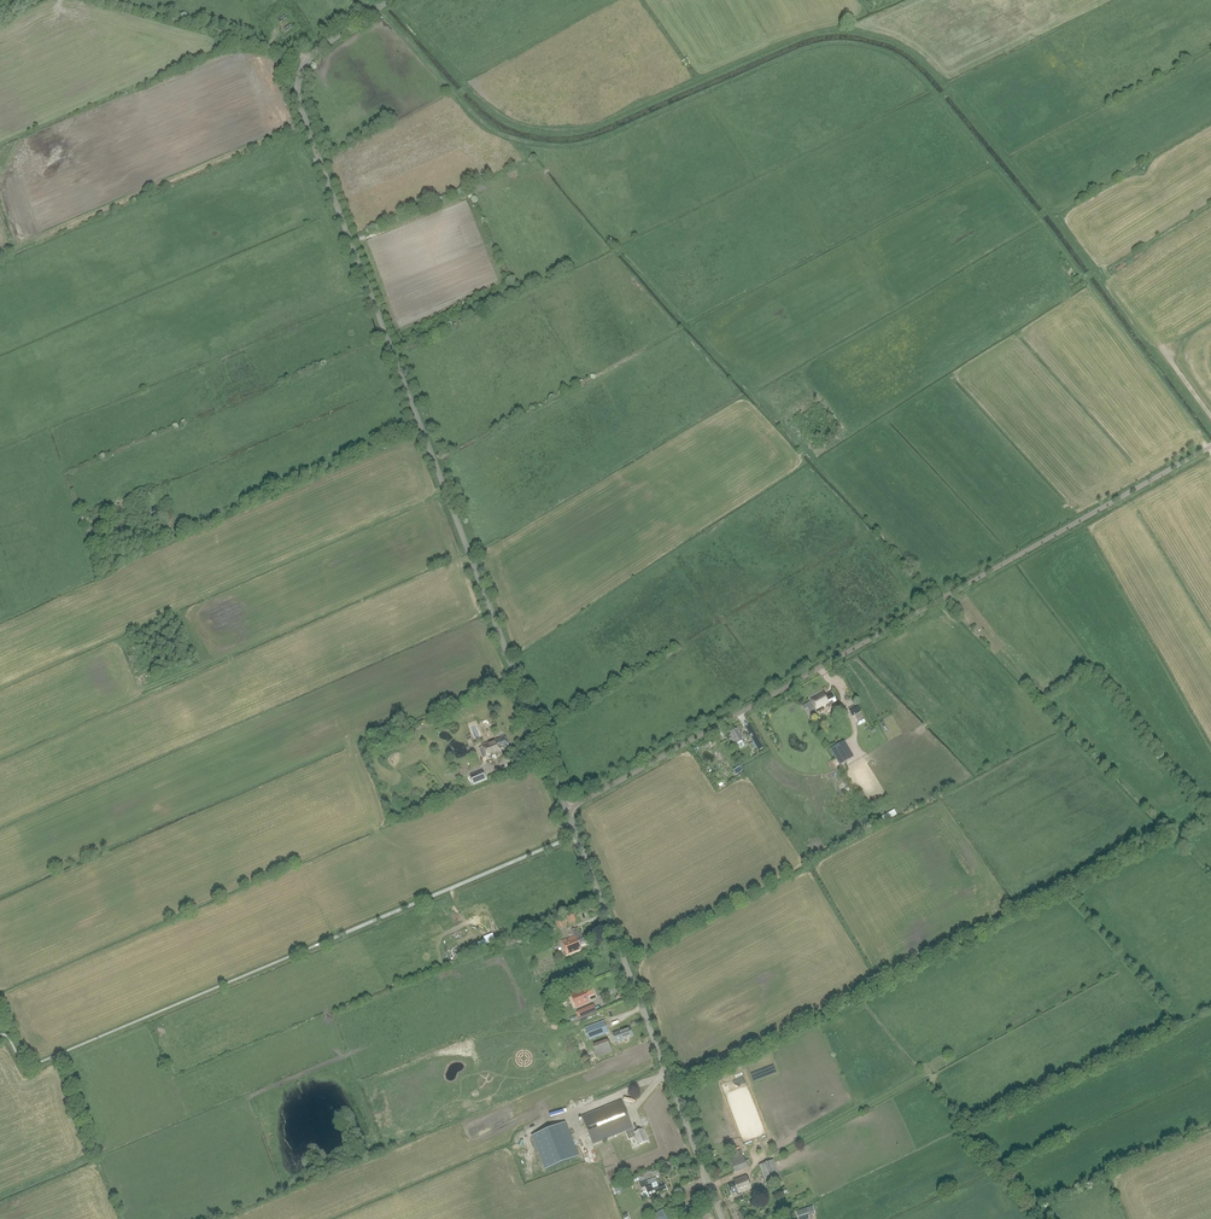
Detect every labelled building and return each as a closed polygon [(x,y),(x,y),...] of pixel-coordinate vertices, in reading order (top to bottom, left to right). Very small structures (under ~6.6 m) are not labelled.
[(1069,275),(1075,271),(1071,266),(1066,270),(1069,275)] [(817,712),(837,702),(831,692),(825,695),(822,690),(809,697),(817,712)] [(853,716),(861,711),(857,704),(848,709),(853,716)] [(745,745),(742,741),(744,740),(748,738),(747,735),(745,736),(742,731),(740,732),(737,728),(730,732),(731,734),(726,737),(727,740),(731,738),(735,745),(738,744),(740,748),(745,745)] [(750,735),(759,750),(763,748),(754,732),(750,735)] [(482,745),(483,748),(479,749),(483,760),(487,758),(488,760),(502,754),(501,749),(509,746),(505,737),(497,740),(497,739),(482,745)] [(832,750),(840,765),(850,760),(845,750),(848,748),(845,743),(832,750)] [(486,779),(482,770),(469,775),(473,784),(486,779)] [(843,792),(849,788),(844,780),(837,784),(843,792)] [(558,928),(568,924),(565,917),(555,921),(558,928)] [(580,945),(586,943),(582,933),(577,934),(575,928),(571,930),(574,936),(562,941),(567,955),(582,949),(580,945)] [(551,947),(557,944),(555,938),(548,941),(551,947)] [(588,997),(594,994),(591,986),(584,989),(570,994),(576,1008),(590,1002),(588,997)] [(586,1009),(581,1011),(576,1013),(578,1019),(583,1017),(589,1014),(586,1009)] [(590,1040),(608,1033),(604,1021),(586,1028),(590,1040)] [(622,1040),(633,1036),(630,1028),(619,1032),(622,1040)] [(594,1045),(587,1048),(590,1054),(596,1051),(598,1056),(612,1051),(607,1039),(593,1044),(594,1045)] [(639,1145),(648,1142),(643,1130),(635,1133),(622,1100),(582,1116),(593,1144),(626,1131),(629,1139),(636,1136),(639,1145)] [(565,1123),(532,1136),(545,1170),(579,1157),(565,1123)] [(745,1161),(741,1150),(728,1155),(735,1173),(747,1168),(747,1166),(745,1161)] [(767,1184),(780,1179),(773,1160),(760,1165),(767,1184)] [(736,1195),(752,1189),(746,1174),(733,1179),(734,1182),(728,1185),(731,1195),(735,1193),(736,1195)] [(613,1184),(616,1192),(634,1186),(631,1179),(613,1184)] [(651,1184),(649,1185),(647,1181),(640,1183),(642,1188),(644,1192),(647,1191),(649,1197),(658,1194),(657,1193),(667,1189),(664,1182),(658,1184),(657,1182),(651,1184)] [(751,1192),(755,1204),(766,1200),(761,1188),(751,1192)] [(649,1208),(647,1209),(650,1215),(659,1211),(656,1204),(649,1207),(649,1208)] [(813,1206),(796,1212),(798,1218),(810,1218),(809,1216),(815,1214),(813,1206)] [(666,1214),(664,1209),(651,1215),(653,1218),(668,1218),(666,1214)]
